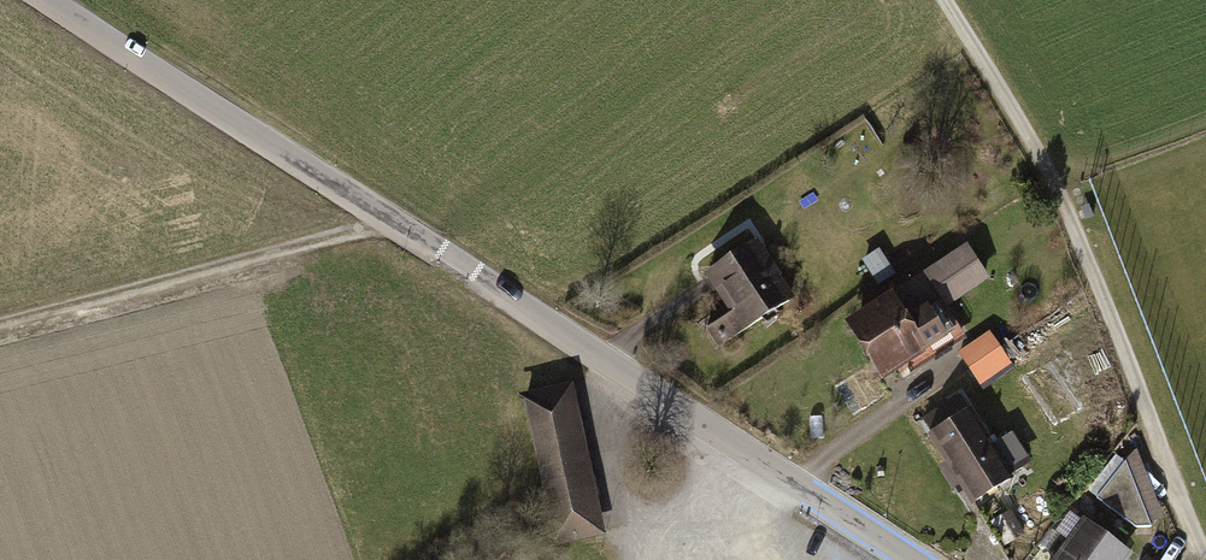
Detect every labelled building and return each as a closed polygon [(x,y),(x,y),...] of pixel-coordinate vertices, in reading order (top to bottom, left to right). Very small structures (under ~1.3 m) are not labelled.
[(754,249),(703,282),(730,324),(704,341),(716,360),(793,310),(754,249)] [(989,289),(966,253),(838,334),(875,392),(950,344),(936,322),(989,289)] [(875,262),(863,270),(879,294),(891,286),(875,262)] [(958,357),(977,391),(1010,373),(990,338),(958,357)] [(605,542),(567,391),(514,404),(538,499),(553,555),(605,542)] [(929,445),(973,515),(1015,488),(1012,484),(1032,471),(1011,440),(992,453),(970,419),(929,445)] [(1093,505),(1132,536),(1159,527),(1131,457),(1093,505)] [(1082,529),(1060,559),(1125,559),(1082,529)]
